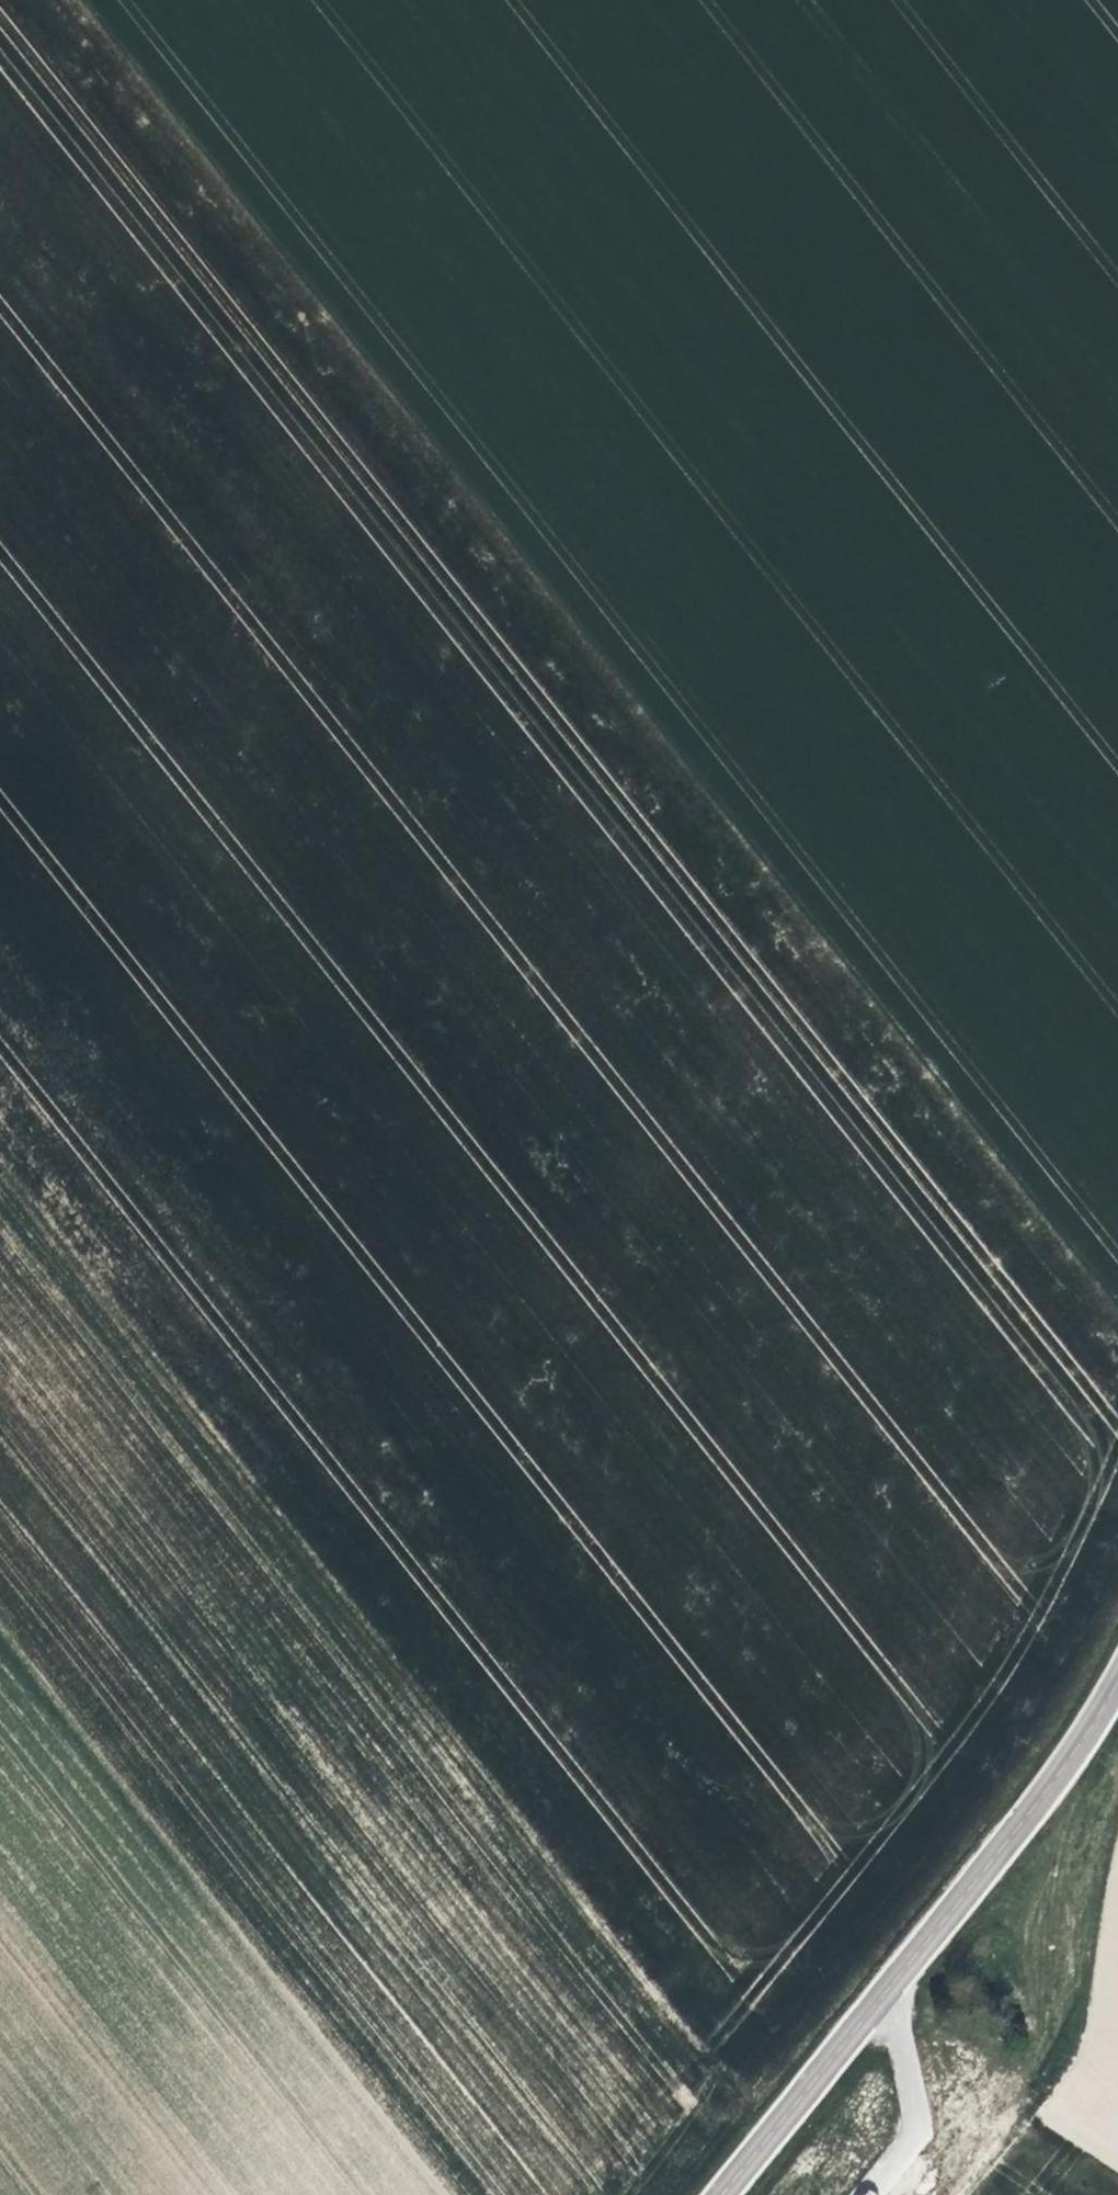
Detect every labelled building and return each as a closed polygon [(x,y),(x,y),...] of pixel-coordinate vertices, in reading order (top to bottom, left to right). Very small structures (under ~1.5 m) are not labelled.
[(1036,2115),(1117,2172),(1117,2116),(1116,2115),(1117,2112),(1117,2100),(1069,2067),(1036,2115)]
